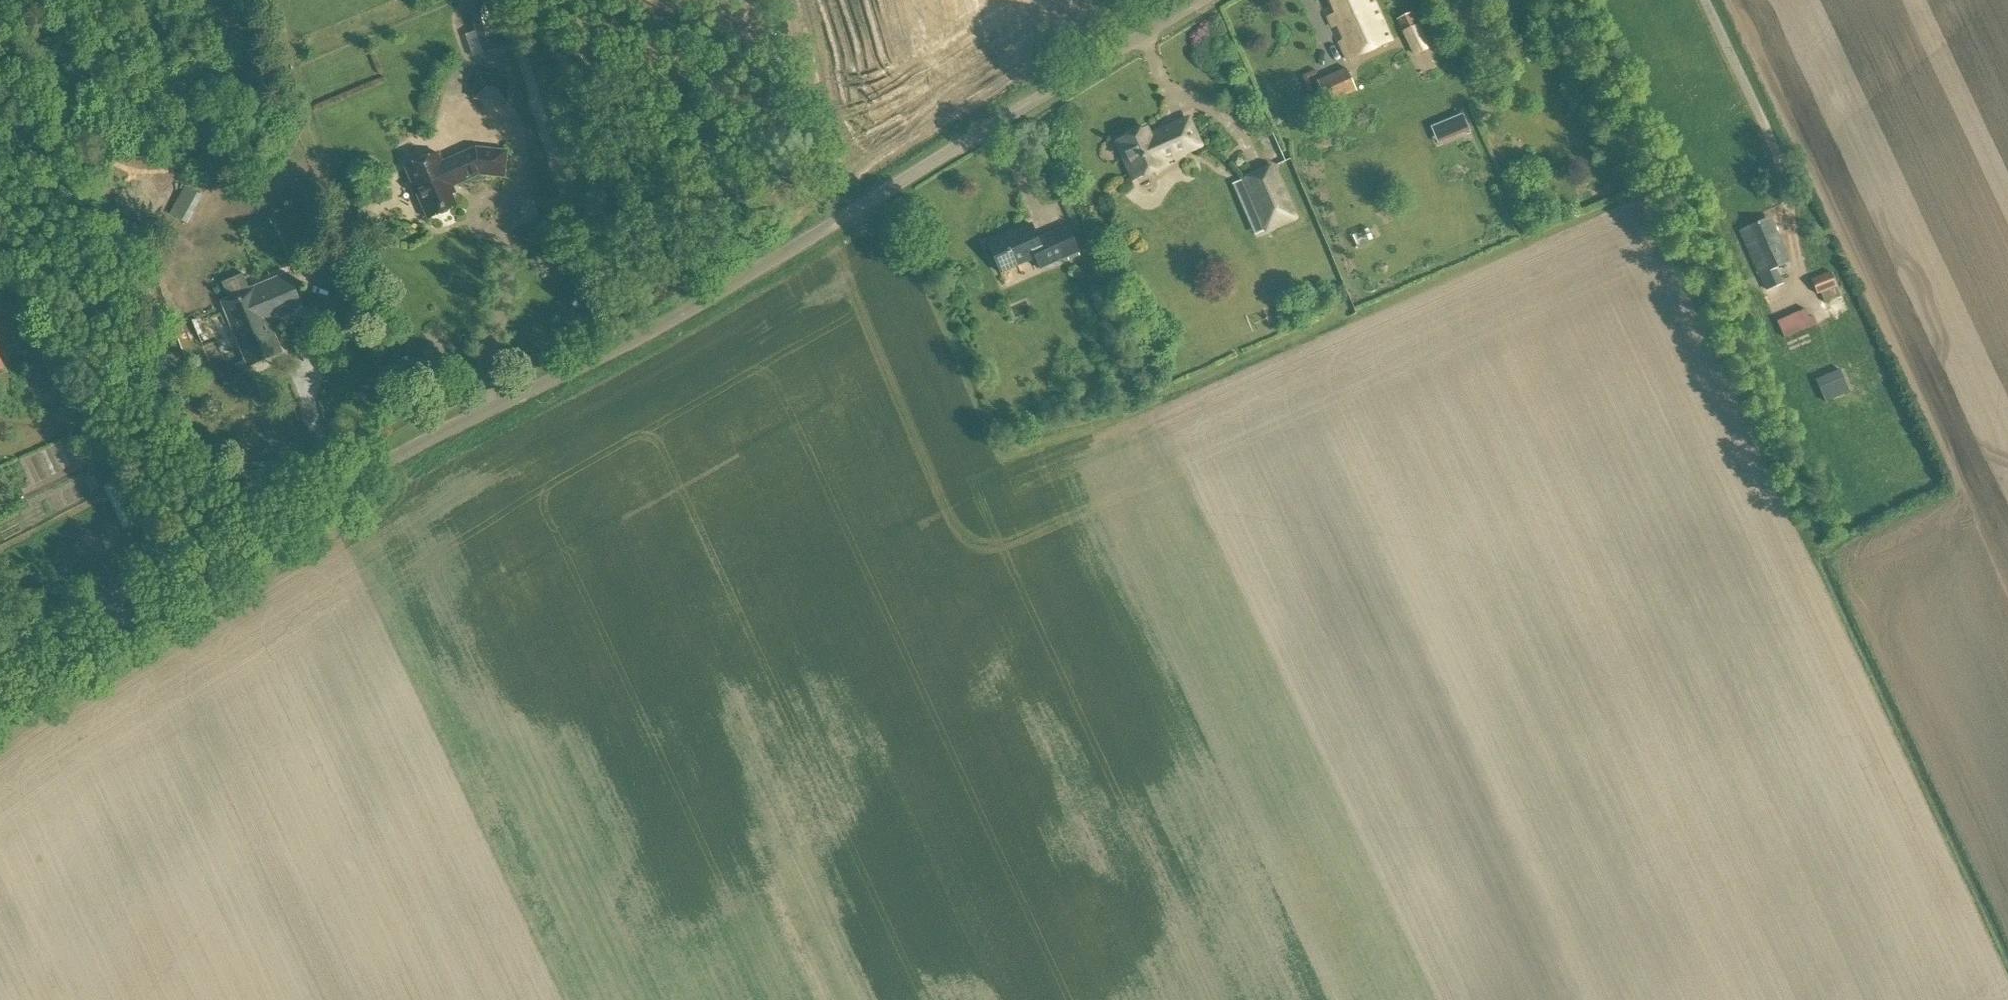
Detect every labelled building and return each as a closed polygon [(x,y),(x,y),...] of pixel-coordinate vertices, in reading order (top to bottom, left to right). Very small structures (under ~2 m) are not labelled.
[(486,0),(480,0),(466,4),(476,33),(465,37),(472,59),(502,49),(486,0)] [(1390,42),(1371,0),(1336,0),(1337,3),(1333,5),(1337,15),(1329,19),(1348,61),(1390,42)] [(1415,57),(1428,51),(1432,49),(1414,14),(1403,20),(1408,30),(1403,33),(1415,57)] [(1327,105),(1356,92),(1347,70),(1317,83),(1327,105)] [(509,104),(512,78),(478,74),(475,101),(509,104)] [(1146,130),(1118,142),(1135,181),(1166,168),(1164,162),(1199,147),(1188,122),(1149,138),(1146,130)] [(438,154),(405,169),(428,220),(438,215),(441,217),(449,214),(450,210),(457,207),(453,188),(480,176),(504,178),(508,152),(475,148),(442,163),(438,154)] [(1301,220),(1278,166),(1242,182),(1266,235),(1301,220)] [(177,207),(172,217),(184,223),(189,213),(177,207)] [(1769,220),(1740,233),(1759,276),(1775,269),(1788,263),(1769,220)] [(1032,226),(988,245),(1000,274),(1035,259),(1040,270),(1079,253),(1067,228),(1038,240),(1032,226)] [(1775,269),(1759,276),(1765,290),(1781,283),(1775,269)] [(1824,304),(1840,298),(1830,272),(1810,281),(1817,296),(1820,295),(1824,304)] [(250,290),(250,291),(221,303),(248,368),(282,353),(270,324),(303,310),(288,274),(250,290)] [(1814,318),(1810,320),(1805,311),(1778,323),(1786,340),(1817,326),(1814,318)] [(200,345),(213,377),(231,370),(219,338),(200,345)] [(1850,393),(1839,370),(1815,381),(1826,404),(1850,393)]
